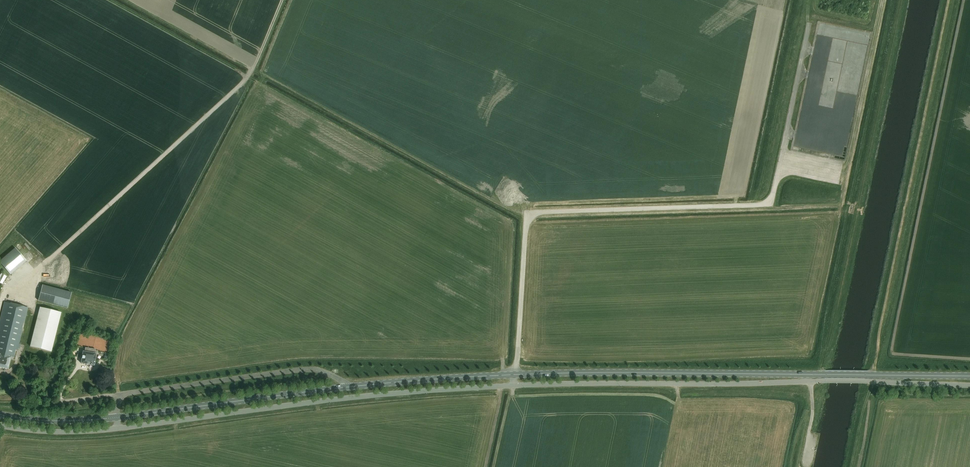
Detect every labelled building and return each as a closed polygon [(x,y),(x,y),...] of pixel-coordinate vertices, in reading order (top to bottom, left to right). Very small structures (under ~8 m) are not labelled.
[(0,261),(0,263),(10,275),(26,261),(15,248),(0,261)] [(71,293),(42,285),(38,301),(67,309),(71,293)] [(4,302),(0,319),(0,367),(8,369),(10,357),(13,358),(15,350),(17,350),(28,308),(4,302)] [(52,352),(61,313),(40,307),(30,346),(52,352)] [(94,366),(96,354),(95,353),(95,350),(85,348),(84,352),(82,351),(80,363),(94,366)]
